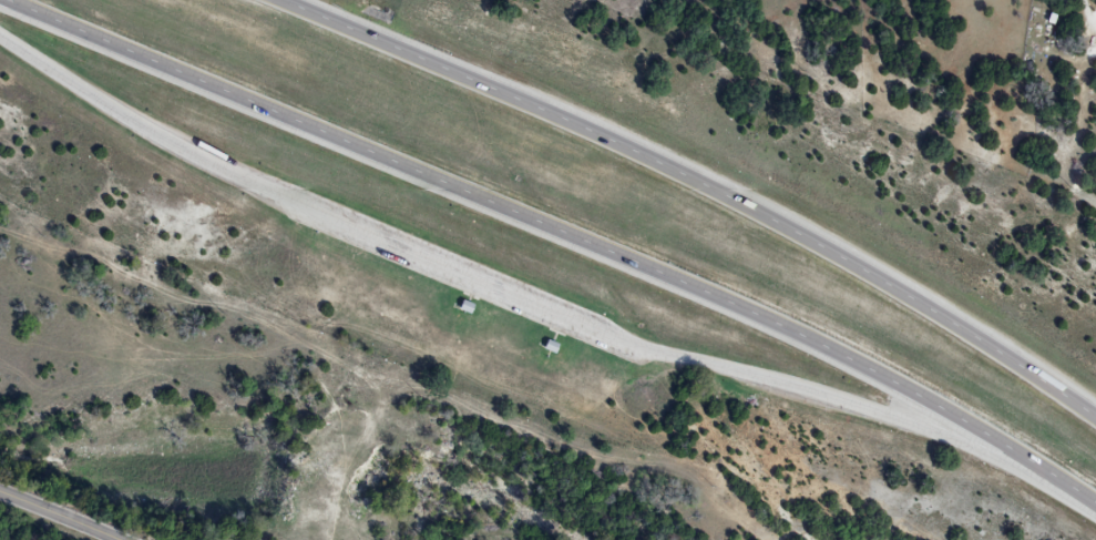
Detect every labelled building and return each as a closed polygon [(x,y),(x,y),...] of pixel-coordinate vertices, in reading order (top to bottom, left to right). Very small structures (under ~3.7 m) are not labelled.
[(453,308),(457,299),(469,305),(464,314),(453,308)] [(537,348),(541,339),(553,344),(549,353),(537,348)]
